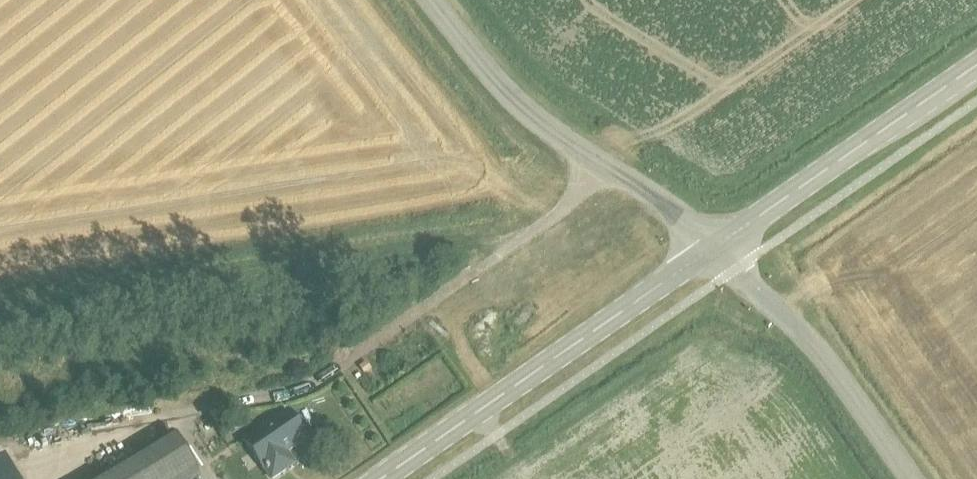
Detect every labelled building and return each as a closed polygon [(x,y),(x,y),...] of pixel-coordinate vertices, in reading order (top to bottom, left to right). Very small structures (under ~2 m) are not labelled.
[(366,363),(361,367),(366,375),(372,371),(366,363)] [(308,438),(289,412),(245,442),(263,469),(264,468),(272,478),(273,478),(287,469),(279,458),(308,438)] [(198,477),(172,434),(98,478),(195,478),(198,477)] [(0,464),(0,478),(19,478),(7,460),(0,464)]
